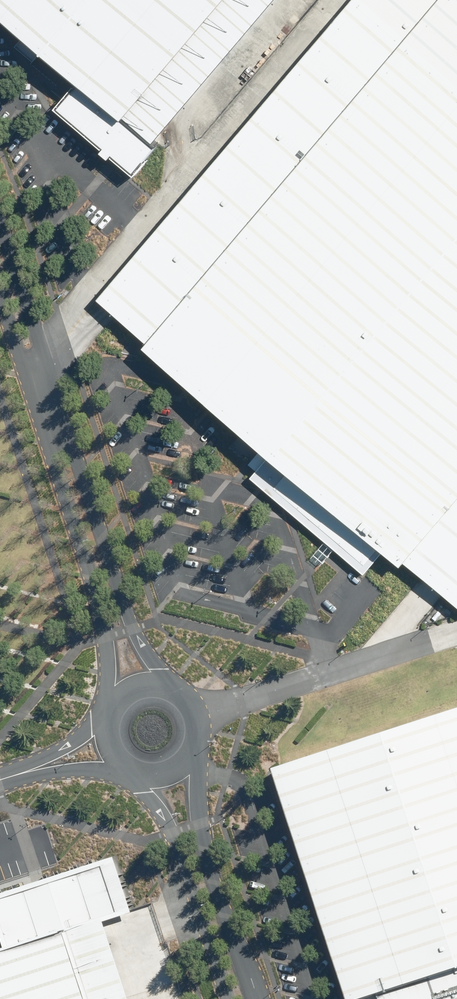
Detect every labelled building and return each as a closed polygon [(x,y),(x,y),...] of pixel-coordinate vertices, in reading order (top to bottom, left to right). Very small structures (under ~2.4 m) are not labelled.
[(29,31),(14,48),(68,95),(60,104),(139,171),(162,142),(158,138),(276,0),(0,0),(0,9),(29,31)] [(456,596),(456,0),(356,0),(103,298),(279,446),(256,473),(368,569),(387,544),(407,559),(409,556),(456,596)] [(279,764),(333,936),(353,998),(361,998),(382,992),(385,998),(456,998),(456,708),(279,764)] [(110,919),(135,911),(116,856),(0,892),(0,927),(6,946),(0,948),(0,998),(134,998),(110,919)]
